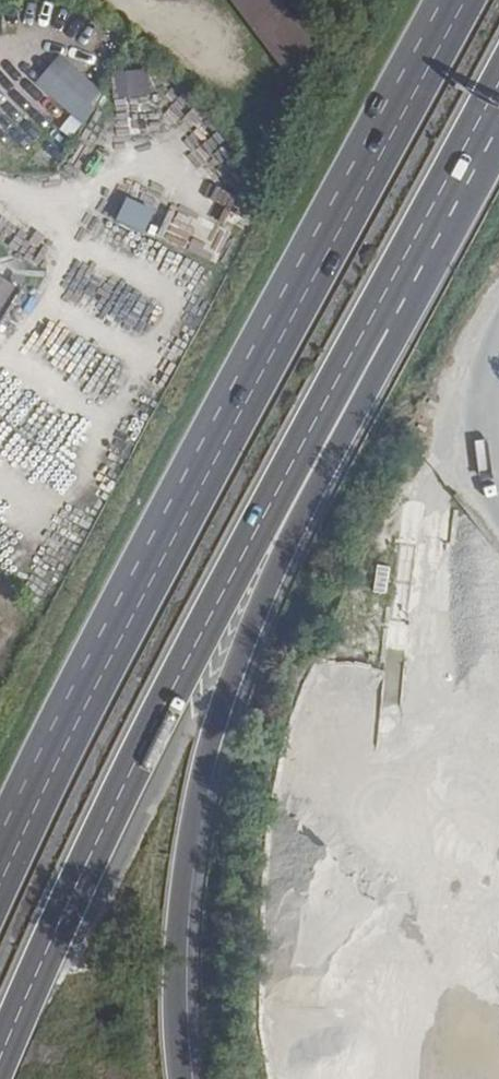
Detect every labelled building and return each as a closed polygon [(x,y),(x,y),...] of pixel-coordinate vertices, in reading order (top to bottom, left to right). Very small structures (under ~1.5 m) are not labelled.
[(281,0),(232,0),(277,58),(308,35),(281,0)] [(55,54),(33,84),(81,120),(103,90),(55,54)] [(141,60),(104,64),(106,90),(107,90),(109,107),(106,107),(110,137),(145,135),(142,103),(139,103),(137,87),(144,86),(141,60)] [(124,196),(114,218),(145,231),(154,209),(124,196)] [(13,280),(0,271),(0,301),(13,280)]
